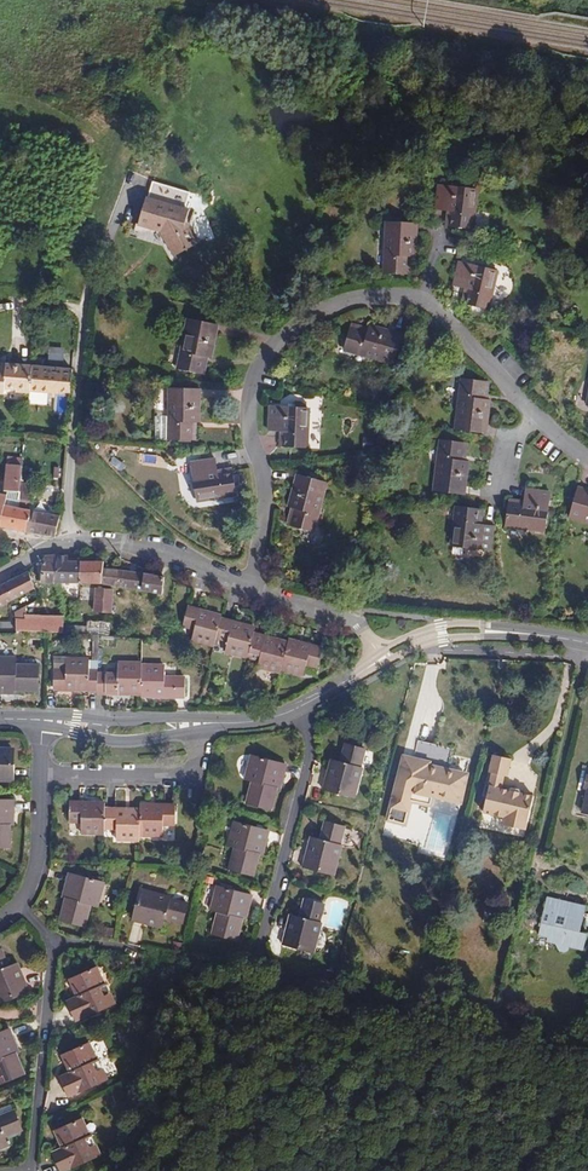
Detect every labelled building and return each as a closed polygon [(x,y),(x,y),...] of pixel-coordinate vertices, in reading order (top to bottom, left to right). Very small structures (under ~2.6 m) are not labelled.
[(452,212),(450,227),(472,229),(477,190),(439,185),(436,210),(447,211),(452,212)] [(147,196),(138,221),(137,225),(160,232),(173,257),(198,243),(186,221),(190,209),(147,196)] [(408,257),(413,257),(416,257),(418,224),(388,222),(385,273),(408,275),(408,257)] [(469,290),(465,304),(487,309),(497,270),(459,261),(453,286),(465,289),(469,290)] [(204,356),(208,357),(211,358),(218,325),(189,319),(178,369),(200,374),(204,356)] [(352,323),(350,327),(367,332),(369,328),(352,323)] [(367,332),(350,327),(344,349),(393,363),(402,334),(369,325),(369,328),(367,332)] [(29,393),(31,365),(6,363),(6,364),(2,363),(2,367),(0,367),(0,394),(5,394),(5,389),(17,390),(16,392),(29,393)] [(71,393),(73,369),(32,365),(30,392),(56,394),(56,392),(71,393)] [(482,399),(484,381),(462,378),(456,429),(486,433),(490,399),(487,399),(482,399)] [(192,422),(196,422),(199,422),(200,389),(170,388),(170,416),(169,440),(192,440),(192,422)] [(284,432),(283,447),(306,448),(308,408),(270,406),(268,431),(280,432),(284,432)] [(169,440),(170,416),(156,416),(155,439),(169,440)] [(461,460),(464,442),(441,439),(435,490),(464,494),(469,461),(465,460),(461,460)] [(21,481),(24,458),(8,456),(6,464),(3,491),(8,491),(20,492),(21,481)] [(218,474),(218,470),(216,458),(191,462),(197,500),(237,494),(235,483),(234,475),(233,471),(218,474)] [(234,475),(235,483),(246,481),(245,473),(234,475)] [(295,509),(290,526),(312,532),(326,482),(297,474),(288,507),(291,507),(295,509)] [(21,481),(20,492),(20,500),(19,504),(31,506),(32,494),(33,483),(21,481)] [(578,487),(569,516),(587,521),(587,490),(578,487)] [(523,505),(508,503),(505,525),(545,530),(550,492),(525,489),(524,500),(524,501),(523,505)] [(20,500),(20,492),(8,491),(7,495),(7,498),(20,500)] [(26,532),(30,509),(19,507),(19,504),(20,500),(7,498),(1,527),(26,532)] [(477,523),(479,508),(456,506),(452,546),(490,550),(493,525),(481,524),(477,523)] [(286,525),(290,526),(295,509),(291,507),(286,525)] [(55,537),(60,515),(30,509),(26,532),(55,537)] [(40,583),(56,583),(58,555),(58,553),(44,555),(42,560),(35,562),(38,569),(38,573),(41,573),(40,583)] [(58,555),(56,583),(57,583),(59,592),(63,591),(63,587),(63,584),(73,584),(79,584),(80,560),(68,560),(68,555),(58,555)] [(94,584),(96,584),(117,586),(119,570),(103,568),(104,561),(80,560),(79,584),(94,584)] [(162,595),(165,576),(155,575),(155,574),(119,570),(117,586),(162,595)] [(0,586),(0,607),(35,589),(29,571),(0,586)] [(111,613),(113,590),(97,587),(95,611),(111,613)] [(309,666),(314,645),(313,645),(313,647),(309,647),(310,644),(289,639),(288,642),(278,639),(277,641),(274,641),(275,638),(254,633),(256,627),(245,624),(245,627),(242,626),(242,624),(221,618),(222,615),(212,613),(211,615),(208,614),(209,612),(188,606),(182,626),(194,629),(191,640),(214,646),(216,638),(227,641),(225,652),(254,659),(255,653),(260,655),(257,666),(280,673),(281,670),(303,676),(306,665),(309,666)] [(16,611),(16,622),(15,629),(32,628),(35,628),(45,630),(63,632),(63,624),(64,617),(45,617),(27,615),(26,607),(16,611)] [(104,628),(112,629),(112,622),(87,619),(86,626),(104,628)] [(15,631),(15,629),(16,622),(0,622),(0,631),(15,631)] [(63,624),(63,632),(93,634),(99,635),(103,635),(111,636),(112,629),(104,628),(86,626),(63,624)] [(89,670),(98,670),(99,635),(93,634),(92,660),(89,660),(89,670)] [(323,648),(314,645),(309,666),(318,667),(323,648)] [(15,691),(38,691),(39,664),(16,664),(16,656),(0,656),(0,694),(15,694),(15,691)] [(155,697),(160,697),(163,665),(142,665),(142,662),(118,662),(118,674),(98,673),(98,670),(89,670),(89,660),(89,658),(66,658),(66,669),(54,669),(54,690),(64,690),(64,687),(67,687),(67,690),(97,690),(97,694),(108,694),(108,691),(111,691),(111,694),(141,695),(141,697),(152,697),(152,695),(155,695),(155,697)] [(66,669),(66,658),(54,658),(54,669),(66,669)] [(163,665),(160,697),(185,698),(185,677),(165,677),(165,665),(163,665)] [(409,808),(410,802),(430,807),(432,798),(458,804),(464,776),(448,772),(452,750),(420,742),(415,761),(413,770),(401,767),(391,803),(409,808)] [(328,777),(326,776),(323,789),(355,797),(363,768),(361,768),(366,749),(345,744),(340,762),(333,760),(328,777)] [(14,782),(15,763),(13,763),(13,747),(0,747),(0,782),(14,782)] [(278,783),(282,784),(287,764),(251,755),(246,773),(253,775),(251,781),(246,803),(271,810),(277,788),(278,783)] [(489,773),(492,774),(503,777),(506,778),(511,760),(493,755),(489,773)] [(413,770),(415,761),(403,759),(401,767),(413,770)] [(492,774),(490,780),(498,782),(496,789),(500,790),(503,777),(492,774)] [(498,782),(490,780),(482,814),(504,819),(512,821),(511,825),(513,829),(525,832),(533,798),(521,795),(519,791),(511,789),(507,791),(506,794),(500,792),(500,790),(496,789),(498,782)] [(14,820),(14,800),(0,800),(0,847),(10,847),(11,824),(11,820),(14,820)] [(105,828),(105,808),(105,802),(70,802),(69,822),(81,822),(81,833),(105,833),(105,828)] [(387,821),(404,826),(409,808),(391,803),(387,821)] [(140,804),(140,809),(139,836),(163,836),(163,824),(175,825),(175,805),(140,804)] [(139,836),(140,809),(105,808),(105,828),(116,828),(115,840),(140,840),(139,836)] [(512,821),(504,819),(502,826),(513,829),(511,825),(512,821)] [(261,849),(265,850),(270,831),(234,821),(229,839),(236,841),(234,847),(229,869),(254,876),(260,854),(261,849)] [(308,854),(306,854),(303,866),(335,874),(342,846),(341,845),(345,826),(324,821),(320,840),(312,838),(308,854)] [(67,893),(66,898),(65,899),(60,920),(85,926),(91,905),(93,899),(100,900),(105,883),(69,873),(64,892),(67,893)] [(244,912),(248,913),(253,896),(231,890),(232,886),(221,883),(220,887),(216,886),(212,904),(219,906),(217,912),(212,933),(237,940),(243,917),(244,912)] [(149,923),(162,926),(164,919),(182,923),(188,902),(170,898),(170,896),(143,888),(139,904),(137,903),(132,920),(149,925),(149,923)] [(584,913),(586,906),(547,897),(538,932),(549,935),(548,941),(556,943),(560,949),(561,950),(564,951),(567,949),(569,946),(584,950),(587,933),(587,914),(584,913)] [(288,932),(285,931),(282,944),(303,950),(301,958),(312,960),(314,952),(315,952),(322,923),(320,923),(325,904),(304,899),(299,917),(292,915),(288,932)] [(105,935),(113,937),(115,929),(107,927),(105,935)] [(171,948),(181,951),(182,944),(173,941),(171,948)] [(16,963),(9,966),(2,949),(0,950),(0,1001),(12,996),(13,998),(29,991),(23,975),(21,976),(16,963)] [(99,965),(96,967),(103,984),(105,983),(107,983),(99,965)] [(103,984),(96,967),(73,977),(80,995),(76,996),(67,1001),(76,1021),(97,1012),(96,1010),(103,1007),(104,1009),(116,1003),(111,992),(109,992),(105,983),(103,984)] [(80,995),(73,977),(68,979),(76,996),(80,995)] [(124,1019),(135,1022),(137,1015),(126,1012),(124,1019)] [(17,1052),(15,1048),(18,1047),(11,1029),(0,1033),(0,1082),(0,1083),(25,1073),(17,1052)] [(92,1041),(88,1043),(96,1060),(98,1059),(99,1058),(92,1041)] [(96,1060),(88,1043),(66,1053),(73,1070),(69,1072),(60,1076),(69,1097),(89,1088),(89,1086),(95,1083),(96,1084),(108,1079),(103,1067),(102,1068),(98,1059),(96,1060)] [(73,1070),(66,1053),(62,1055),(69,1072),(73,1070)] [(8,1145),(5,1137),(22,1130),(14,1110),(0,1115),(0,1148),(8,1145)] [(85,1117),(82,1119),(89,1136),(91,1135),(92,1134),(85,1117)] [(82,1119),(59,1129),(66,1146),(62,1148),(52,1152),(61,1170),(65,1170),(83,1163),(82,1162),(89,1158),(89,1160),(102,1154),(96,1143),(95,1144),(91,1135),(89,1136),(82,1119)] [(66,1146),(59,1129),(54,1131),(62,1148),(66,1146)]
